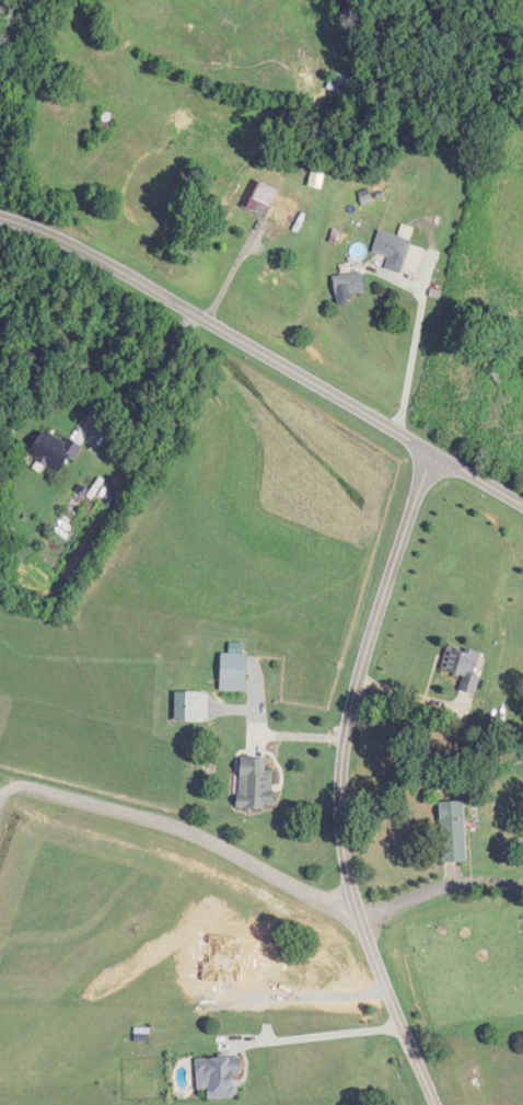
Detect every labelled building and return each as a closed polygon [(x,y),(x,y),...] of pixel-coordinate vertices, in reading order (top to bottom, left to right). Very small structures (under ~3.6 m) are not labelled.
[(346,98),(355,82),(336,72),(328,88),(346,98)] [(397,189),(390,181),(354,210),(361,218),(397,189)] [(259,211),(275,194),(266,185),(249,202),(259,211)] [(373,253),(407,262),(413,240),(380,231),(373,253)] [(334,277),(337,297),(366,291),(362,272),(334,277)] [(70,459),(75,461),(82,449),(45,428),(30,455),(62,473),(70,459)] [(475,693),(483,653),(448,646),(442,672),(463,677),(460,690),(475,693)] [(247,654),(222,654),(222,691),(247,691),(247,654)] [(267,759),(241,758),(240,808),(275,809),(275,771),(267,771),(267,759)] [(440,803),(443,863),(469,862),(466,802),(440,803)] [(197,1060),(199,1090),(209,1090),(209,1098),(238,1097),(237,1076),(243,1075),(242,1057),(197,1060)]
